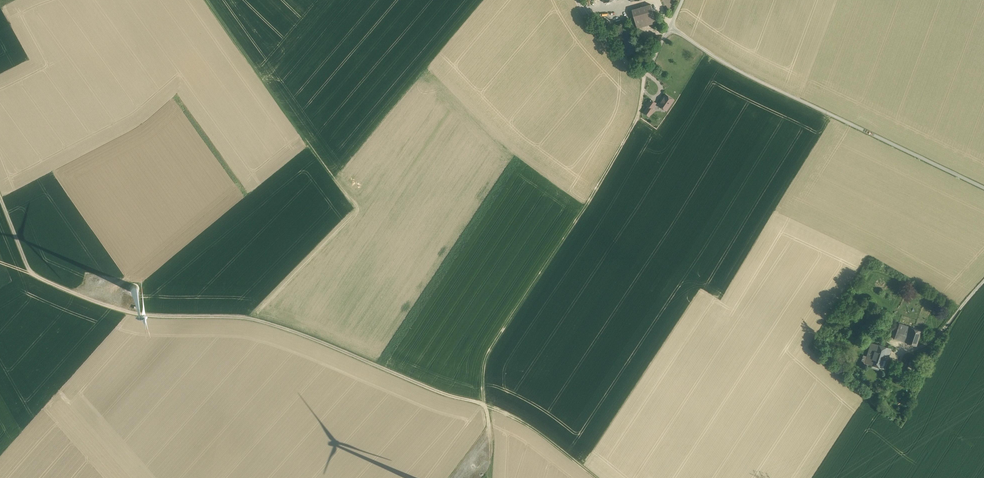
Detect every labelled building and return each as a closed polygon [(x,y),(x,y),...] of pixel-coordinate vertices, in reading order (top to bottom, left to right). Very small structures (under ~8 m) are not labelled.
[(651,4),(632,9),(637,28),(656,22),(651,4)] [(674,99),(665,94),(658,104),(666,110),(674,99)] [(651,99),(646,105),(648,106),(652,109),(652,108),(656,103),(651,99)] [(652,109),(648,106),(644,112),(649,116),(654,109),(652,108),(652,109)] [(922,331),(899,324),(898,328),(909,332),(906,343),(917,346),(922,331)] [(909,332),(898,328),(894,339),(906,343),(909,332)] [(891,348),(877,344),(871,343),(867,356),(863,355),(861,361),(865,362),(865,363),(884,369),(891,348)] [(916,363),(910,361),(908,369),(913,371),(916,363)]
